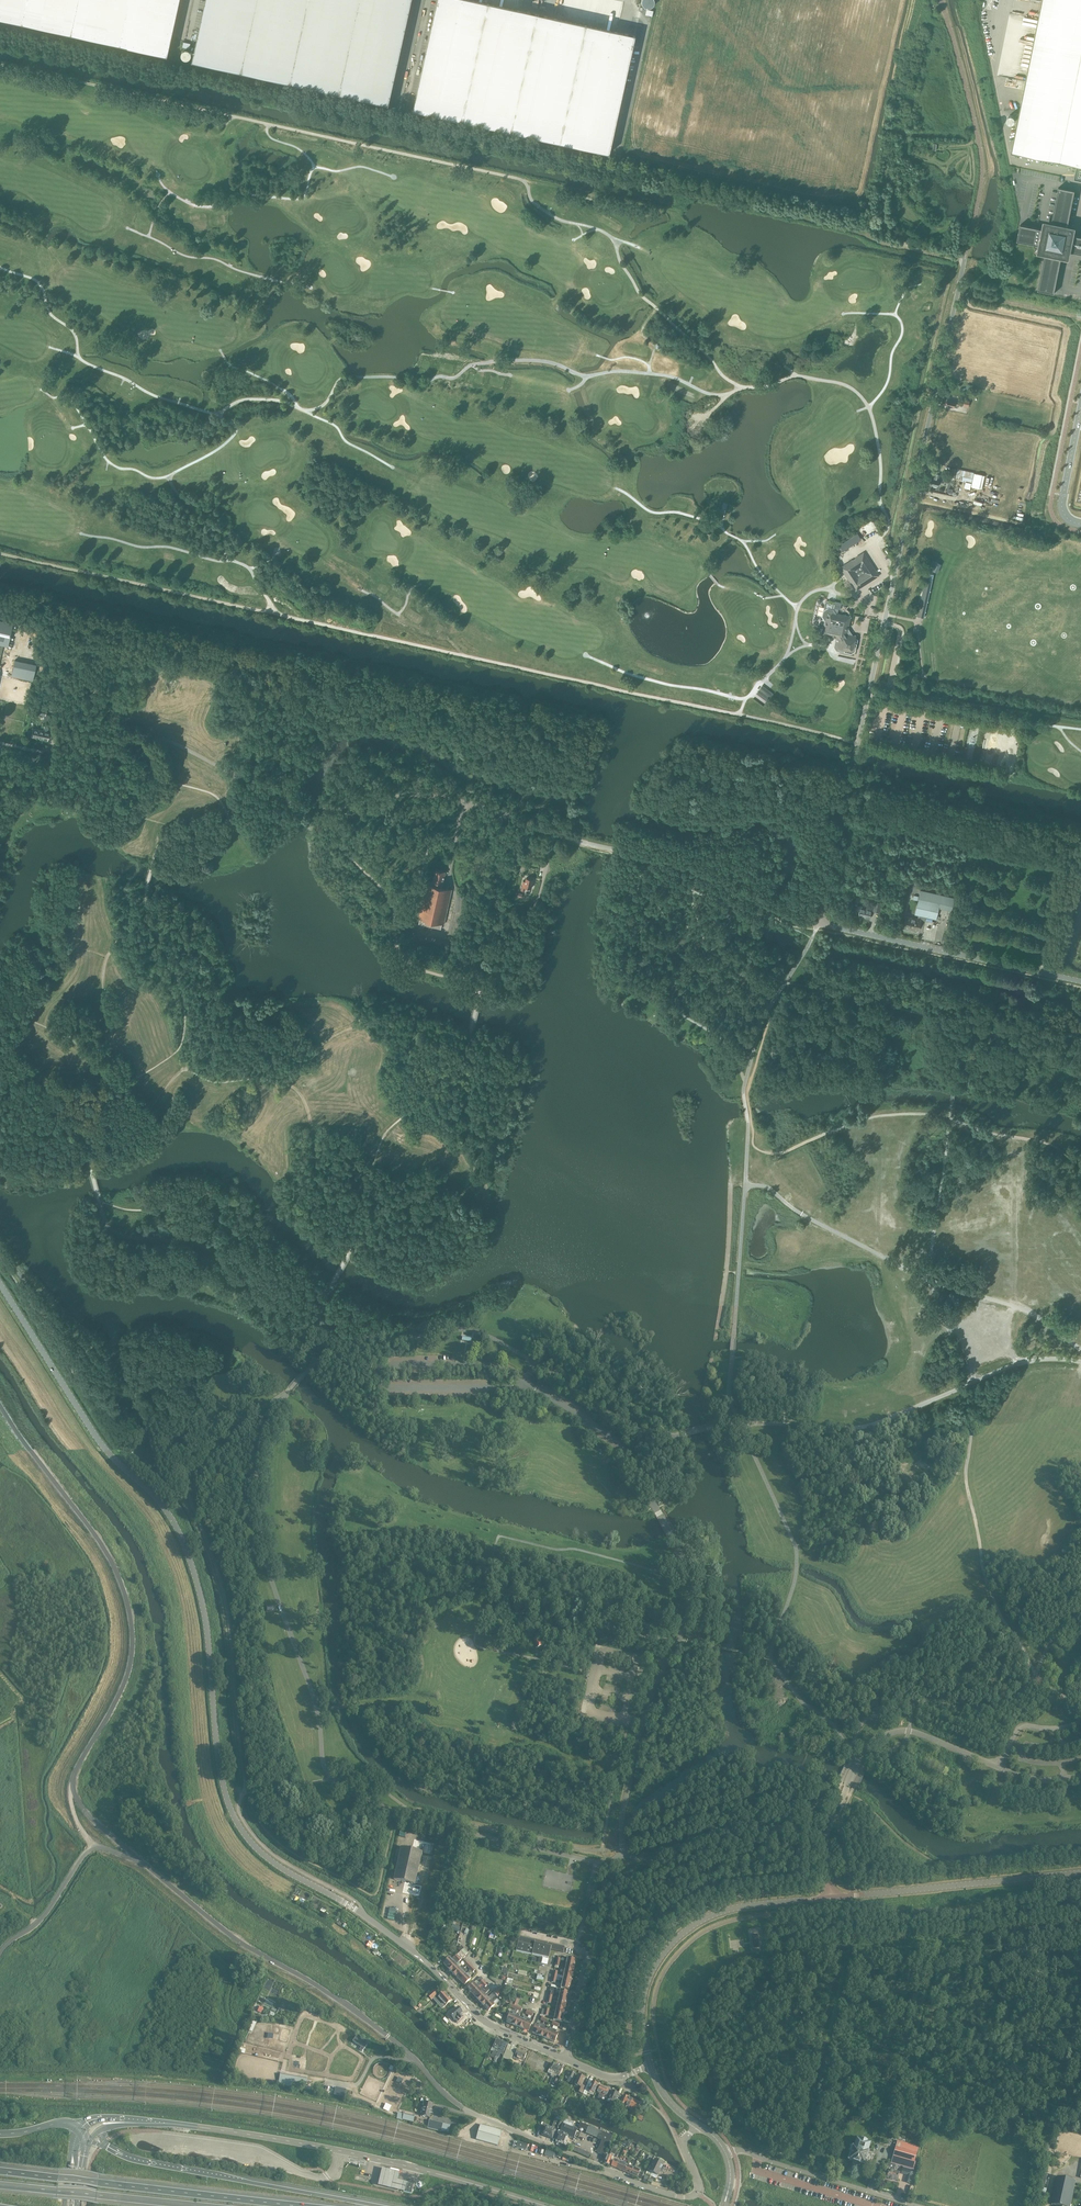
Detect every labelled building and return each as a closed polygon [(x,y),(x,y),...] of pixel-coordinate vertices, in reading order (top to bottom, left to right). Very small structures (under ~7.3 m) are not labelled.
[(167,56),(180,0),(0,0),(0,19),(167,56)] [(192,61),(388,105),(412,0),(206,0),(192,61)] [(617,32),(616,32),(555,19),(547,17),(547,16),(527,11),(527,12),(526,12),(519,11),(471,0),(437,0),(436,4),(413,110),(609,153),(633,47),(635,35),(625,33),(624,34),(623,34),(617,32)] [(1039,19),(1012,151),(1080,165),(1080,0),(1042,0),(1039,19)] [(185,48),(181,56),(189,60),(193,51),(185,48)] [(1011,123),(1012,123),(1013,123),(1013,122),(1014,122),(1015,121),(1015,120),(1016,119),(1016,118),(1015,118),(1015,117),(1015,116),(1014,116),(1014,115),(1013,115),(1012,115),(1011,115),(1010,115),(1009,115),(1008,116),(1008,117),(1007,118),(1007,119),(1007,120),(1008,121),(1008,122),(1009,122),(1010,123),(1011,123)] [(877,204),(882,205),(885,187),(880,186),(877,204)] [(1074,235),(1075,228),(1068,226),(1075,190),(1059,187),(1051,223),(1044,221),(1043,229),(1020,224),(1017,241),(1039,245),(1038,252),(1045,254),(1038,290),(1054,293),(1061,257),(1063,250),(1070,251),(1080,254),(1080,237),(1074,235)] [(968,407),(969,401),(961,399),(961,402),(955,401),(947,400),(946,405),(954,407),(957,408),(958,405),(960,405),(968,407)] [(971,482),(974,472),(952,468),(950,476),(955,477),(959,478),(959,475),(963,476),(962,480),(971,482)] [(938,480),(940,475),(933,473),(932,479),(930,479),(929,485),(937,487),(938,480)] [(842,550),(861,538),(858,533),(839,545),(842,550)] [(878,575),(863,553),(841,567),(856,590),(878,575)] [(931,568),(937,571),(941,562),(935,559),(931,568)] [(846,634),(850,616),(836,614),(833,609),(828,608),(823,611),(822,616),(825,621),(822,634),(840,638),(838,647),(850,649),(852,648),(855,636),(846,634)] [(3,645),(8,646),(13,623),(0,620),(0,659),(3,645)] [(33,681),(36,665),(15,660),(11,676),(33,681)] [(769,690),(768,689),(764,686),(762,685),(756,693),(767,701),(773,693),(769,690)] [(48,741),(50,732),(48,732),(49,728),(45,727),(45,731),(33,728),(32,732),(28,731),(27,735),(31,736),(31,737),(48,741)] [(418,919),(420,919),(419,924),(441,929),(442,924),(444,924),(452,889),(442,887),(446,871),(436,869),(432,885),(426,884),(418,919)] [(531,889),(533,879),(526,877),(526,881),(523,880),(521,890),(524,891),(525,887),(531,889)] [(952,911),(955,898),(920,890),(919,896),(914,895),(913,899),(918,900),(915,915),(919,916),(918,919),(906,916),(904,928),(918,931),(920,919),(921,916),(936,919),(939,908),(952,911)] [(873,910),(879,912),(882,902),(876,900),(873,910)] [(872,909),(868,908),(868,907),(861,905),(861,906),(857,906),(856,910),(859,911),(858,916),(870,918),(872,909)] [(262,1612),(271,1613),(271,1603),(263,1602),(262,1612)] [(536,1635),(532,1637),(536,1646),(540,1644),(536,1635)] [(415,1884),(422,1852),(401,1847),(394,1879),(415,1884)] [(751,1935),(753,1948),(759,1948),(758,1934),(751,1935)] [(563,1953),(565,1946),(519,1936),(516,1951),(549,1958),(551,1950),(563,1953)] [(458,1949),(462,1954),(465,1956),(466,1956),(465,1955),(468,1952),(464,1948),(462,1946),(458,1949)] [(456,1954),(451,1959),(450,1957),(443,1963),(448,1968),(462,1954),(458,1949),(460,1951),(457,1955),(456,1954)] [(463,1959),(463,1958),(465,1956),(462,1954),(448,1968),(452,1972),(458,1966),(460,1964),(459,1962),(462,1959),(463,1959)] [(575,1966),(576,1960),(568,1958),(566,1958),(565,1960),(567,1961),(566,1964),(575,1966)] [(460,1964),(458,1966),(452,1972),(456,1976),(462,1970),(464,1968),(462,1966),(460,1964)] [(464,1968),(462,1970),(456,1976),(460,1981),(466,1975),(468,1972),(464,1968)] [(573,1972),(565,1970),(563,1969),(563,1972),(564,1972),(563,1976),(572,1978),(573,1972)] [(468,1972),(466,1975),(460,1981),(464,1985),(470,1979),(469,1977),(471,1975),(468,1972)] [(472,1993),(478,1987),(481,1985),(480,1985),(481,1985),(484,1988),(487,1985),(485,1983),(486,1982),(481,1977),(474,1983),(468,1989),(472,1993)] [(569,1990),(571,1984),(561,1981),(560,1984),(561,1984),(561,1987),(569,1990)] [(484,2006),(503,1989),(500,1986),(494,1992),(494,1993),(493,1994),(493,1993),(488,1998),(486,1996),(480,2002),(484,2006)] [(482,1987),(480,1989),(478,1987),(472,1993),(476,1998),(482,1992),(485,1989),(482,1987)] [(485,1989),(482,1992),(476,1998),(480,2002),(486,1996),(485,1994),(489,1990),(487,1987),(485,1989)] [(549,1994),(568,1998),(569,1992),(560,1990),(559,1993),(555,1993),(557,1988),(556,1988),(551,1987),(549,1991),(549,1994)] [(504,1994),(506,1992),(503,1989),(484,2006),(489,2011),(495,2005),(493,2003),(498,1999),(497,1998),(498,1997),(502,1993),(504,1994)] [(444,1992),(443,1992),(438,1997),(437,1995),(438,1994),(434,1990),(428,1996),(431,2000),(433,1999),(438,2004),(448,1996),(444,1992)] [(549,1994),(547,2000),(551,2001),(553,2001),(554,1998),(558,1999),(557,2002),(566,2004),(568,1998),(549,1994)] [(442,2009),(443,2007),(452,2000),(448,1996),(438,2004),(442,2009)] [(518,2011),(519,2007),(516,2005),(514,2009),(515,2009),(514,2012),(513,2012),(512,2015),(510,2014),(506,2022),(512,2024),(515,2016),(517,2013),(518,2011)] [(463,2013),(458,2007),(449,2014),(454,2020),(457,2023),(464,2017),(463,2017),(461,2014),(463,2013)] [(565,2010),(556,2008),(555,2008),(554,2010),(556,2011),(555,2014),(564,2016),(565,2010)] [(517,2013),(515,2016),(512,2024),(517,2026),(521,2019),(519,2018),(520,2015),(517,2013)] [(562,2022),(564,2016),(555,2014),(554,2017),(552,2016),(551,2019),(553,2020),(562,2022)] [(524,2017),(523,2020),(521,2019),(517,2026),(523,2029),(526,2021),(527,2018),(524,2017)] [(527,2018),(526,2021),(523,2029),(529,2031),(532,2023),(529,2022),(531,2019),(527,2018)] [(538,2035),(543,2024),(539,2023),(538,2026),(536,2025),(532,2033),(538,2035)] [(543,2038),(547,2030),(545,2029),(546,2026),(543,2024),(538,2035),(543,2038)] [(550,2028),(549,2030),(547,2030),(543,2038),(549,2040),(552,2032),(553,2029),(550,2028)] [(552,2032),(549,2040),(555,2042),(558,2034),(556,2033),(557,2030),(553,2029),(552,2032)] [(367,2044),(356,2036),(352,2041),(364,2049),(367,2044)] [(495,2057),(502,2042),(497,2040),(493,2047),(496,2048),(494,2052),(493,2051),(491,2057),(495,2059),(495,2057)] [(500,2054),(502,2055),(507,2044),(502,2042),(495,2057),(498,2058),(500,2054)] [(510,2061),(514,2053),(509,2051),(510,2047),(508,2046),(503,2058),(510,2061)] [(519,2059),(523,2061),(527,2052),(518,2049),(514,2056),(513,2058),(518,2060),(519,2059)] [(556,2065),(552,2063),(549,2069),(548,2073),(551,2074),(550,2076),(552,2077),(554,2074),(555,2071),(554,2071),(555,2069),(554,2068),(556,2065)] [(559,2076),(560,2074),(563,2068),(556,2065),(554,2068),(555,2069),(554,2071),(555,2071),(554,2074),(552,2077),(554,2077),(554,2076),(556,2077),(557,2075),(559,2076)] [(565,2076),(566,2076),(566,2078),(568,2079),(567,2082),(572,2084),(574,2080),(574,2079),(576,2074),(568,2070),(565,2076)] [(305,2089),(307,2079),(280,2074),(278,2084),(305,2089)] [(577,2092),(582,2094),(585,2087),(582,2085),(585,2078),(578,2075),(574,2085),(579,2087),(577,2092)] [(588,2091),(594,2093),(598,2084),(592,2081),(590,2087),(587,2085),(583,2094),(586,2095),(588,2091)] [(599,2094),(601,2095),(605,2087),(600,2085),(597,2093),(599,2094)] [(336,2087),(335,2095),(346,2096),(347,2088),(336,2087)] [(602,2095),(604,2096),(606,2097),(609,2089),(605,2087),(601,2095),(602,2095)] [(609,2099),(614,2101),(615,2101),(616,2100),(618,2101),(620,2094),(618,2093),(612,2090),(609,2099)] [(620,2103),(626,2105),(626,2106),(629,2107),(628,2109),(634,2112),(636,2110),(637,2110),(640,2103),(624,2095),(620,2103)] [(430,2118),(432,2110),(433,2104),(424,2102),(421,2116),(430,2118)] [(402,2120),(413,2122),(415,2116),(404,2113),(404,2114),(398,2113),(397,2119),(402,2120)] [(555,2119),(551,2128),(545,2126),(542,2135),(552,2139),(556,2130),(555,2130),(556,2128),(560,2130),(563,2122),(555,2119)] [(577,2128),(579,2124),(565,2119),(564,2123),(563,2123),(559,2131),(555,2140),(558,2141),(564,2143),(566,2138),(568,2139),(567,2140),(572,2142),(577,2128)] [(443,2123),(429,2120),(427,2128),(442,2132),(443,2123)] [(501,2130),(480,2125),(476,2139),(497,2145),(501,2130)] [(604,2156),(610,2141),(613,2136),(589,2126),(586,2133),(602,2140),(599,2148),(596,2151),(598,2153),(604,2156)] [(868,2153),(869,2151),(868,2151),(870,2143),(856,2138),(854,2146),(853,2146),(852,2148),(850,2147),(849,2148),(848,2150),(849,2152),(851,2152),(849,2160),(853,2161),(852,2164),(859,2166),(860,2163),(865,2165),(865,2163),(868,2164),(872,2154),(868,2153)] [(898,2165),(900,2166),(913,2169),(916,2162),(915,2161),(917,2153),(918,2147),(897,2141),(896,2147),(893,2156),(892,2158),(891,2164),(895,2165),(898,2166),(898,2165)] [(611,2153),(610,2156),(608,2155),(604,2163),(609,2165),(612,2157),(614,2154),(611,2153)] [(647,2170),(658,2175),(664,2164),(655,2160),(652,2167),(650,2166),(647,2170)] [(616,2168),(620,2170),(624,2172),(627,2165),(618,2161),(616,2168)] [(895,2165),(891,2164),(887,2163),(885,2170),(889,2171),(887,2178),(897,2180),(899,2172),(894,2171),(895,2165)] [(631,2174),(634,2168),(627,2165),(624,2172),(631,2174)] [(911,2184),(915,2170),(903,2167),(901,2172),(908,2174),(905,2182),(911,2184)] [(637,2177),(640,2171),(634,2168),(631,2174),(637,2177)] [(400,2174),(382,2170),(378,2187),(405,2193),(407,2184),(398,2182),(400,2174)] [(1076,2181),(1058,2177),(1052,2205),(1058,2205),(1070,2205),(1076,2181)] [(406,2182),(403,2191),(404,2191),(412,2193),(414,2184),(406,2182)]
